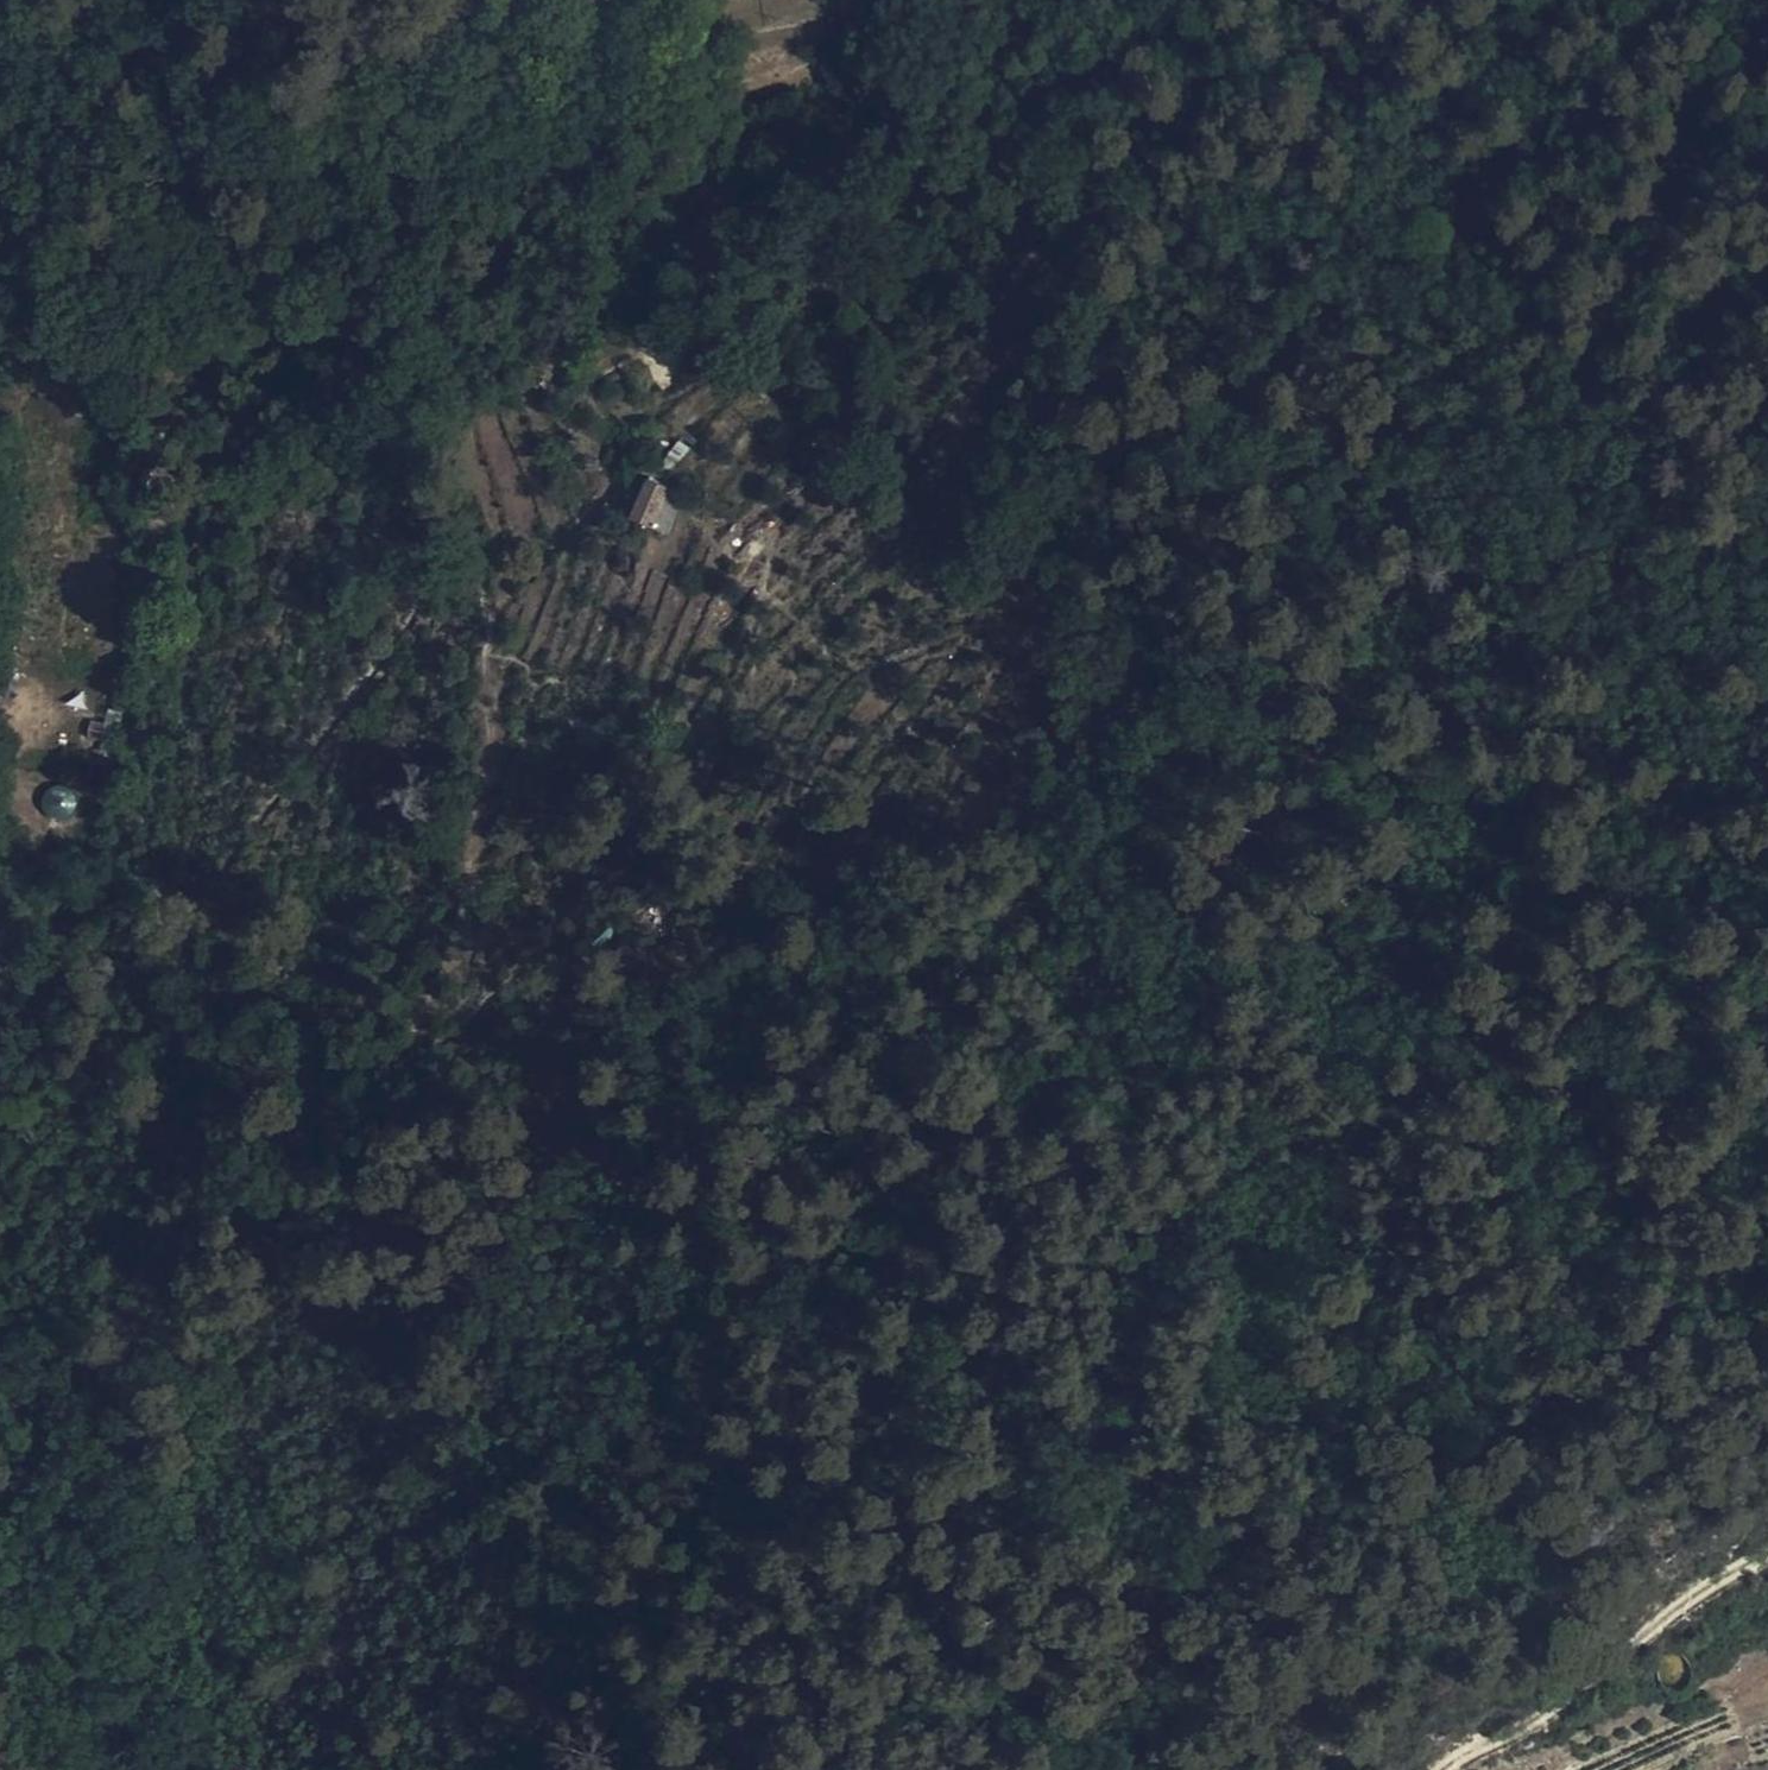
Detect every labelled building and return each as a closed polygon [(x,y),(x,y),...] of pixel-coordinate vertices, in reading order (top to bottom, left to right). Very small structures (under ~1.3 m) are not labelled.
[(644,477),(629,519),(653,528),(668,486),(644,477)] [(688,515),(666,510),(659,546),(679,552),(688,515)] [(43,789),(44,815),(74,814),(73,789),(43,789)]
